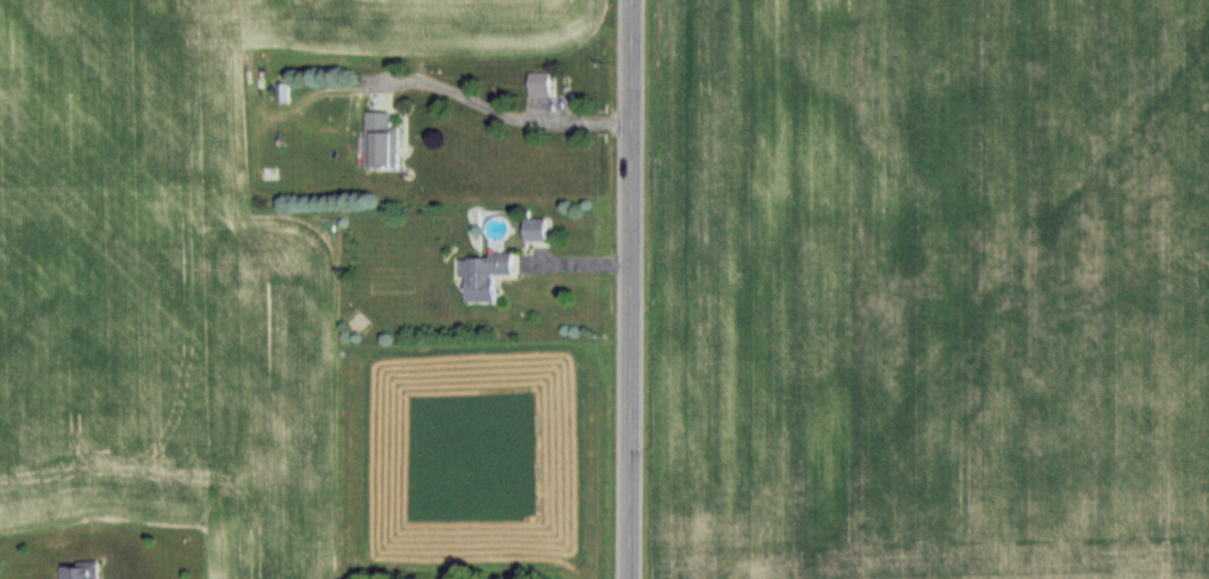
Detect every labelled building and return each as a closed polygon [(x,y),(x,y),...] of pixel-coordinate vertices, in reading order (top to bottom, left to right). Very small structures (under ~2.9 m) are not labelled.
[(530,73),(530,96),(551,96),(551,73),(530,73)] [(393,112),(367,112),(367,167),(398,167),(398,124),(393,124),(393,112)] [(468,254),(467,300),(494,301),(494,274),(514,274),(514,255),(468,254)] [(62,562),(62,578),(99,578),(99,562),(62,562)]
